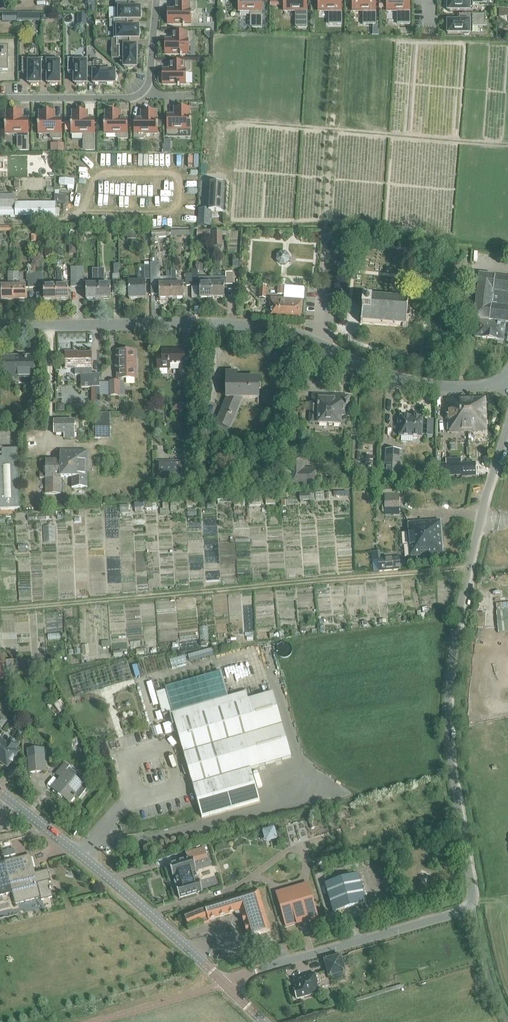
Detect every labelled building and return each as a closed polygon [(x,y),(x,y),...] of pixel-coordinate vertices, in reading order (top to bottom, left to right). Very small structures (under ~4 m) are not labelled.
[(238,2),(238,4),(239,4),(239,11),(251,11),(251,25),(253,27),(261,27),(261,0),(239,0),(239,2),(238,2)] [(284,0),(284,6),(284,11),(295,11),(295,22),(295,25),(298,27),(306,27),(306,24),(306,0),(284,0)] [(330,24),(341,24),(341,0),(319,0),(319,2),(318,2),(318,4),(319,4),(319,11),(330,11),(330,24)] [(375,24),(375,0),(353,0),(353,2),(352,2),(352,4),(353,4),(353,11),(364,11),(364,24),(375,24)] [(409,24),(409,0),(387,0),(387,2),(386,2),(386,4),(387,4),(387,11),(398,11),(398,24),(409,24)] [(473,11),(473,3),(486,3),(486,0),(446,0),(446,9),(448,9),(448,11),(473,11)] [(114,19),(114,20),(127,20),(128,20),(140,20),(140,19),(142,19),(142,9),(140,9),(140,8),(129,8),(129,1),(115,1),(115,19),(114,19)] [(168,12),(167,12),(167,23),(168,23),(168,24),(183,24),(183,26),(184,26),(184,24),(190,24),(190,12),(193,12),(195,10),(195,3),(190,3),(190,2),(175,2),(175,9),(168,9),(168,12)] [(17,12),(3,12),(3,21),(17,21),(17,12)] [(461,34),(461,35),(471,35),(471,33),(473,33),(473,26),(486,26),(486,15),(459,15),(459,21),(448,21),(448,22),(446,22),(446,32),(447,32),(447,33),(461,34)] [(116,39),(130,39),(139,39),(139,38),(140,38),(140,28),(139,28),(139,27),(128,27),(128,20),(127,20),(114,20),(109,20),(109,27),(114,27),(114,39),(116,39)] [(180,56),(182,56),(182,55),(188,55),(188,42),(191,42),(192,41),(192,33),(187,33),(172,33),(172,39),(166,39),(166,42),(164,42),(164,53),(166,53),(166,55),(180,55),(180,56)] [(130,39),(116,39),(116,42),(116,46),(119,46),(119,58),(124,58),(124,67),(125,67),(125,68),(135,68),(135,67),(136,67),(136,45),(130,45),(130,39)] [(9,68),(9,45),(0,45),(0,68),(9,68)] [(41,72),(40,72),(40,58),(22,58),(22,72),(28,72),(28,84),(30,84),(30,85),(39,85),(39,84),(41,84),(41,72)] [(58,84),(60,84),(60,58),(40,58),(40,72),(41,72),(47,72),(47,84),(49,84),(49,85),(58,85),(58,84)] [(86,77),(86,64),(86,63),(86,58),(68,58),(68,72),(74,72),(74,84),(75,84),(75,85),(85,85),(85,84),(86,84),(86,77)] [(86,77),(93,77),(93,84),(115,84),(115,82),(116,82),(116,72),(115,73),(115,71),(106,71),(106,66),(102,66),(102,62),(101,61),(95,61),(93,62),(93,63),(86,63),(86,64),(86,77)] [(162,72),(162,83),(163,83),(163,84),(178,85),(178,86),(179,86),(179,84),(185,85),(185,72),(188,72),(190,71),(190,63),(184,63),(170,63),(170,69),(163,69),(163,72),(162,72)] [(168,135),(176,135),(178,133),(178,130),(190,130),(190,123),(191,123),(191,122),(190,122),(190,115),(189,115),(189,108),(186,108),(186,107),(175,107),(175,108),(174,108),(174,115),(168,115),(168,135)] [(20,150),(28,150),(28,118),(21,118),(21,112),(18,112),(18,110),(7,110),(7,112),(6,112),(6,118),(6,125),(5,125),(5,127),(6,127),(6,134),(18,134),(18,148),(20,150)] [(51,137),(53,138),(61,138),(61,118),(54,118),(54,112),(51,112),(51,110),(40,110),(40,112),(39,112),(39,118),(39,125),(38,125),(38,127),(39,127),(39,134),(51,134),(51,137)] [(84,148),(86,150),(94,150),(94,118),(87,118),(87,112),(84,112),(84,110),(73,110),(73,112),(72,112),(72,118),(72,125),(71,125),(71,127),(72,127),(72,134),(84,134),(84,148)] [(117,137),(119,138),(127,138),(127,118),(120,118),(120,112),(117,112),(117,110),(106,110),(106,112),(105,112),(105,118),(105,125),(104,125),(104,127),(105,127),(105,134),(117,134),(117,137)] [(157,127),(158,127),(158,125),(157,125),(157,118),(156,118),(156,112),(153,112),(153,110),(142,110),(142,112),(141,112),(141,118),(135,118),(135,138),(143,138),(145,137),(145,134),(157,134),(157,127)] [(63,143),(51,143),(51,151),(63,151),(63,143)] [(212,154),(202,154),(200,176),(211,177),(212,154)] [(199,210),(198,222),(198,225),(210,225),(210,223),(211,211),(223,211),(224,184),(209,183),(207,210),(199,210)] [(35,202),(15,202),(15,207),(15,216),(35,216),(35,202)] [(35,216),(55,216),(55,202),(35,202),(35,216)] [(15,207),(0,207),(0,215),(11,216),(11,217),(15,217),(15,216),(15,207)] [(223,245),(222,232),(213,232),(213,245),(223,245)] [(151,267),(151,281),(151,295),(159,295),(159,299),(172,299),(171,271),(166,271),(166,278),(160,278),(159,263),(156,263),(156,258),(150,258),(150,263),(151,263),(151,267)] [(92,269),(92,284),(86,284),(86,299),(98,299),(98,282),(98,269),(92,269)] [(104,284),(104,269),(98,269),(98,282),(98,299),(111,299),(111,284),(104,284)] [(176,271),(171,271),(172,299),(184,298),(184,283),(176,284),(176,271)] [(8,286),(1,286),(1,301),(14,301),(14,286),(13,272),(8,272),(8,286)] [(14,286),(14,301),(26,300),(26,285),(19,286),(18,272),(13,272),(14,286)] [(55,285),(56,285),(56,300),(69,300),(68,285),(61,285),(61,272),(55,272),(55,285)] [(35,287),(34,273),(26,273),(27,283),(28,283),(28,287),(35,287)] [(34,273),(35,287),(41,287),(41,283),(42,283),(42,273),(34,273)] [(212,278),(212,283),(212,298),(224,298),(224,285),(232,285),(232,273),(225,273),(226,278),(212,278)] [(476,296),(507,300),(507,278),(500,277),(479,274),(478,283),(476,296)] [(124,292),(129,292),(129,299),(145,299),(145,282),(129,282),(129,278),(124,279),(124,292)] [(212,298),(212,283),(212,278),(199,278),(200,298),(212,298)] [(43,285),(44,300),(56,300),(56,285),(55,285),(43,285)] [(365,294),(364,294),(361,323),(362,323),(362,321),(403,325),(402,327),(404,327),(404,325),(406,325),(407,315),(412,316),(413,310),(407,309),(408,299),(391,298),(391,296),(390,296),(390,298),(365,295),(365,294)] [(469,318),(491,320),(505,322),(507,322),(507,307),(507,305),(507,300),(476,296),(474,315),(469,314),(469,318)] [(270,297),(269,317),(285,318),(286,298),(270,297)] [(302,299),(286,298),(285,318),(300,319),(302,299)] [(469,319),(469,321),(477,322),(475,337),(489,339),(491,320),(469,318),(469,319)] [(491,320),(489,339),(503,341),(505,325),(505,322),(491,320)] [(135,350),(117,351),(118,379),(136,378),(135,350)] [(180,364),(181,380),(192,380),(191,357),(184,357),(184,350),(162,350),(162,357),(157,357),(158,369),(170,368),(170,364),(180,364)] [(75,375),(81,375),(81,387),(92,387),(92,408),(100,408),(100,395),(100,383),(100,378),(92,378),(91,352),(74,353),(74,351),(65,352),(65,369),(75,368),(75,375)] [(33,357),(2,358),(3,377),(33,376),(33,357)] [(229,428),(242,398),(258,398),(258,379),(237,379),(237,373),(227,373),(226,398),(227,398),(217,422),(217,423),(216,426),(227,431),(228,427),(229,428)] [(118,381),(110,381),(110,382),(110,395),(110,396),(119,395),(120,395),(120,381),(118,381)] [(307,403),(307,410),(311,410),(310,422),(318,423),(341,424),(342,416),(345,416),(345,410),(348,410),(348,398),(336,397),(336,399),(316,398),(315,403),(307,403)] [(485,398),(448,399),(448,422),(449,422),(450,432),(468,431),(486,430),(485,398)] [(179,402),(173,408),(179,415),(186,408),(179,402)] [(93,439),(110,438),(110,413),(93,413),(93,439)] [(400,416),(400,417),(401,417),(400,418),(398,419),(398,424),(400,425),(400,435),(399,435),(399,436),(400,436),(420,437),(422,437),(422,436),(421,436),(423,418),(423,417),(422,417),(401,416),(400,416)] [(64,434),(64,439),(74,438),(74,420),(54,420),(54,434),(64,434)] [(2,447),(0,447),(0,509),(20,508),(18,449),(2,449),(2,447)] [(386,449),(384,477),(399,478),(401,450),(386,449)] [(87,488),(87,450),(60,450),(60,458),(59,459),(46,459),(45,474),(45,477),(45,478),(45,494),(61,494),(61,477),(72,477),(71,488),(87,488)] [(314,485),(314,471),(301,471),(301,461),(291,461),(291,485),(314,485)] [(461,461),(445,462),(440,462),(440,475),(455,474),(462,474),(461,461)] [(181,462),(157,462),(157,479),(181,478),(181,462)] [(475,462),(461,463),(462,477),(476,476),(475,462)] [(202,478),(203,491),(225,490),(224,477),(202,478)] [(385,504),(385,508),(399,508),(399,494),(394,494),(394,490),(381,490),(382,504),(385,504)] [(408,532),(409,556),(443,554),(441,520),(408,523),(409,532),(408,532)] [(379,571),(400,569),(399,558),(378,560),(379,571)] [(507,631),(507,611),(496,611),(498,632),(507,631)] [(7,670),(19,669),(18,660),(6,661),(7,670)] [(189,772),(194,792),(202,817),(259,800),(250,768),(291,757),(273,692),(229,705),(220,672),(165,687),(187,765),(183,767),(185,773),(189,772)] [(60,699),(54,704),(60,712),(66,707),(60,699)] [(6,767),(17,753),(14,751),(18,746),(11,740),(7,745),(0,740),(0,762),(6,767)] [(46,771),(45,756),(28,757),(29,773),(46,771)] [(60,778),(52,789),(70,803),(75,796),(84,785),(84,784),(83,783),(85,780),(85,779),(77,773),(75,773),(73,775),(67,770),(69,768),(70,766),(64,762),(55,774),(60,778)] [(209,847),(204,848),(186,853),(188,860),(169,865),(173,877),(173,876),(175,876),(175,878),(177,884),(178,886),(176,887),(179,898),(220,886),(209,847)] [(14,848),(2,851),(4,857),(15,854),(14,848)] [(30,855),(17,859),(5,862),(10,879),(26,875),(25,870),(33,868),(30,855)] [(0,863),(0,895),(12,892),(13,892),(10,879),(5,862),(0,863)] [(13,892),(12,892),(15,904),(40,897),(41,900),(52,897),(48,882),(50,882),(47,870),(34,873),(33,868),(25,870),(26,875),(10,879),(13,892)] [(325,883),(333,912),(366,903),(358,874),(325,883)] [(276,895),(285,926),(318,917),(309,885),(276,895)] [(241,914),(248,937),(270,931),(258,890),(204,906),(205,908),(204,909),(203,908),(184,915),(188,924),(202,919),(204,923),(209,921),(209,920),(236,911),(241,914)] [(325,960),(329,976),(345,971),(340,956),(325,960)] [(294,989),(297,999),(319,992),(317,985),(318,984),(315,973),(294,979),(296,988),(294,989)]
